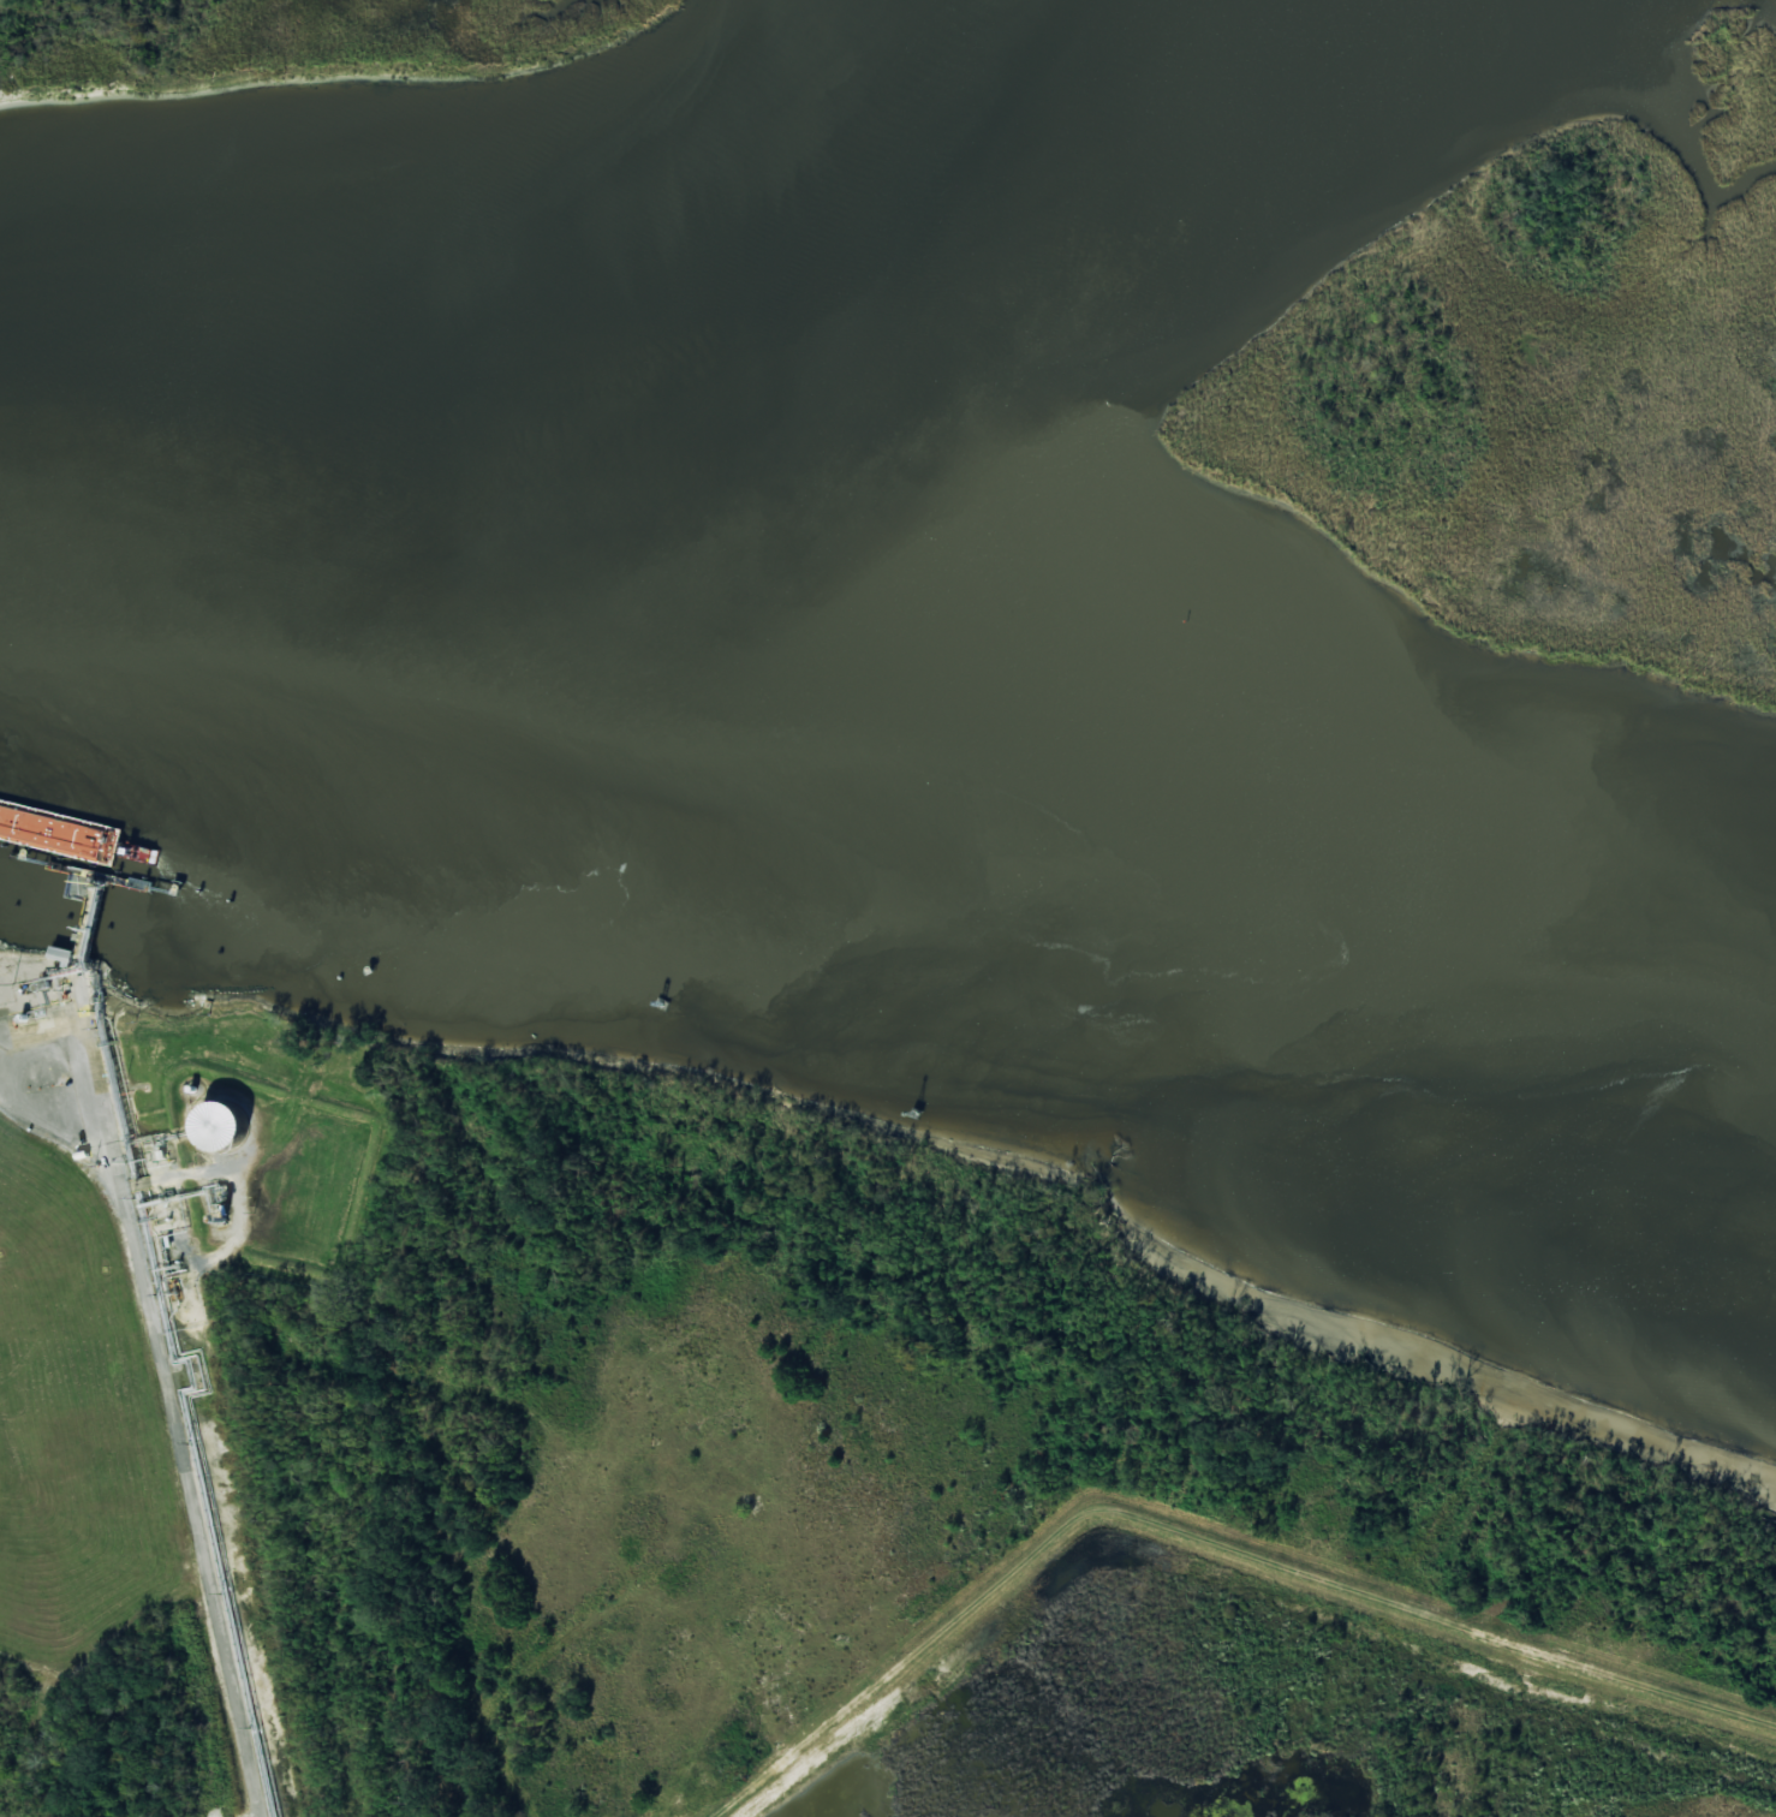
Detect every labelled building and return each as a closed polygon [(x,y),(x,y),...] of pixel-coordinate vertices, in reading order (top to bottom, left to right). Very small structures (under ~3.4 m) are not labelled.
[(254,1135),(234,1096),(193,1117),(214,1156),(254,1135)]
